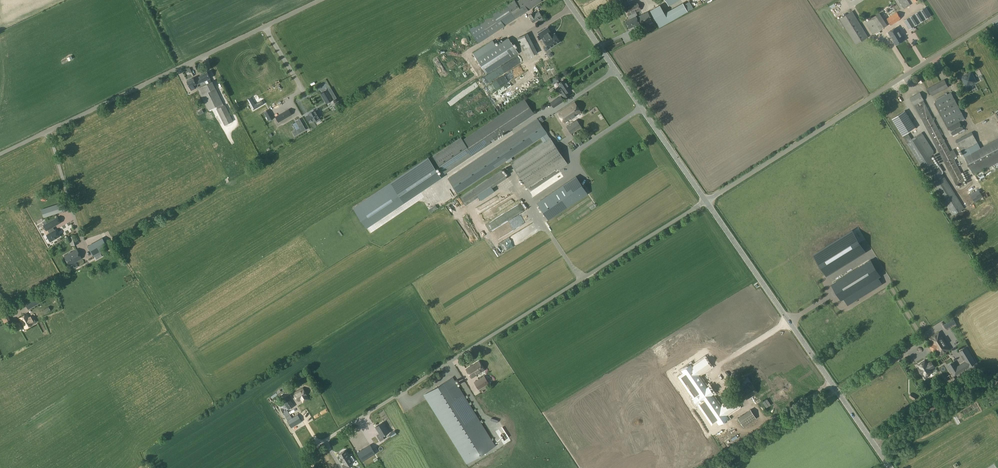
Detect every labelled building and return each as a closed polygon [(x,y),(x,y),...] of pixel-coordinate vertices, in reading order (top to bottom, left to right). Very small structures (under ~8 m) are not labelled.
[(542,1),(541,0),(518,0),(516,2),(515,0),(513,0),(494,12),(503,26),(542,1)] [(902,10),(911,4),(908,0),(895,0),(902,10)] [(635,12),(641,10),(637,2),(624,8),(628,15),(635,12)] [(669,21),(687,11),(683,4),(665,14),(669,21)] [(910,29),(931,16),(926,7),(904,21),(910,29)] [(538,23),(543,19),(542,17),(542,16),(539,11),(534,15),(532,13),(529,15),(530,17),(533,22),(536,20),(538,23)] [(651,29),(648,23),(652,21),(647,11),(638,16),(645,32),(651,29)] [(852,11),(840,19),(856,45),(868,37),(852,11)] [(635,14),(635,12),(628,15),(630,19),(625,21),(628,28),(633,26),(632,26),(634,25),(635,25),(639,24),(635,15),(635,14)] [(865,22),(873,34),(888,25),(880,12),(865,22)] [(887,18),(891,25),(902,18),(897,12),(887,18)] [(548,27),(538,33),(541,38),(542,38),(543,41),(546,45),(547,44),(550,48),(560,41),(555,33),(552,35),(550,33),(551,32),(548,27)] [(896,45),(904,40),(903,38),(904,37),(902,34),(901,35),(896,27),(889,32),(896,45)] [(517,38),(527,58),(538,53),(528,33),(517,38)] [(511,42),(506,44),(504,40),(476,58),(486,73),(518,53),(511,42)] [(961,77),(966,88),(977,82),(971,71),(961,77)] [(217,108),(224,105),(212,81),(206,84),(204,81),(210,78),(207,73),(199,77),(201,81),(199,82),(200,83),(199,83),(200,83),(201,86),(197,88),(208,110),(216,106),(217,108)] [(197,84),(199,83),(200,83),(199,82),(201,81),(199,77),(195,80),(193,78),(187,81),(192,90),(199,87),(197,84)] [(569,94),(567,91),(570,89),(569,88),(569,87),(564,79),(558,83),(563,90),(560,92),(564,97),(569,94)] [(932,96),(949,87),(945,79),(926,89),(929,95),(931,94),(932,96)] [(288,90),(290,91),(293,87),(289,84),(284,91),(286,93),(288,90)] [(327,103),(325,99),(330,96),(333,99),(327,90),(321,93),(324,99),(327,103)] [(914,105),(956,185),(958,184),(960,187),(965,185),(963,181),(965,180),(924,100),(920,92),(910,97),(914,105)] [(955,100),(951,92),(947,94),(946,92),(944,93),(945,95),(935,101),(936,103),(934,103),(937,109),(955,100)] [(266,103),(274,99),(271,95),(263,99),(266,103)] [(295,109),(297,114),(306,111),(302,102),(299,103),(296,97),(291,99),(290,96),(281,100),(283,103),(288,101),(292,110),(295,109)] [(553,108),(561,103),(557,97),(550,102),(553,108)] [(257,99),(253,101),(257,109),(265,105),(263,101),(259,103),(257,99)] [(433,156),(445,174),(498,138),(497,136),(503,132),(504,134),(534,114),(524,99),(463,140),(461,138),(433,156)] [(940,114),(958,105),(955,100),(937,109),(940,114)] [(557,114),(563,123),(580,111),(574,102),(557,114)] [(224,105),(217,108),(217,109),(225,125),(233,121),(225,104),(224,105)] [(946,121),(962,113),(958,105),(940,114),(944,122),(946,121)] [(277,119),(280,117),(281,120),(291,114),(289,109),(276,117),(277,119)] [(309,116),(306,117),(309,122),(312,120),(312,122),(315,120),(316,122),(320,120),(319,118),(319,117),(315,110),(314,110),(313,110),(312,111),(312,112),(308,114),(309,116)] [(892,118),(903,135),(916,127),(905,110),(892,118)] [(960,121),(965,118),(962,113),(946,121),(944,122),(947,127),(960,120),(960,121)] [(448,178),(458,193),(547,133),(537,118),(448,178)] [(553,141),(561,136),(549,118),(542,123),(553,141)] [(581,127),(576,119),(566,126),(571,133),(581,127)] [(964,129),(960,121),(960,120),(947,127),(948,130),(949,130),(952,135),(964,129)] [(964,154),(970,151),(968,148),(978,143),(972,132),(955,141),(961,152),(962,151),(964,154)] [(573,172),(550,137),(511,164),(534,199),(573,172)] [(964,154),(965,156),(964,157),(974,175),(997,162),(997,139),(971,153),(970,151),(964,154)] [(926,143),(916,148),(949,209),(959,203),(926,143)] [(404,203),(420,192),(428,186),(441,178),(439,174),(430,161),(428,158),(415,166),(414,167),(391,183),(397,192),(393,195),(398,201),(401,199),(404,203)] [(460,195),(465,203),(506,176),(502,169),(460,195)] [(548,219),(587,193),(576,176),(537,203),(548,219)] [(493,197),(473,208),(477,214),(496,203),(493,197)] [(64,202),(41,209),(43,218),(67,210),(64,202)] [(523,213),(489,231),(493,240),(527,221),(523,213)] [(52,227),(60,222),(57,217),(44,225),(47,230),(48,229),(49,231),(50,231),(50,233),(47,235),(50,241),(59,236),(55,229),(54,230),(52,227)] [(84,238),(88,237),(84,225),(80,226),(84,238)] [(812,254),(824,276),(865,251),(852,230),(812,254)] [(71,246),(79,243),(76,234),(68,237),(71,246)] [(469,242),(475,240),(472,234),(466,236),(469,242)] [(88,246),(94,257),(109,248),(103,237),(88,246)] [(497,243),(502,253),(515,246),(510,237),(497,243)] [(64,256),(69,265),(82,258),(77,249),(64,256)] [(108,262),(108,261),(111,260),(109,257),(95,264),(97,268),(108,262)] [(118,257),(97,269),(99,273),(120,261),(118,257)] [(878,275),(870,262),(834,284),(842,298),(878,275)] [(28,309),(43,301),(39,294),(24,302),(28,309)] [(19,318),(21,322),(20,323),(19,322),(16,324),(19,330),(23,328),(22,328),(24,327),(25,329),(33,324),(32,322),(33,321),(30,317),(29,317),(27,313),(19,318)] [(6,325),(10,322),(5,314),(1,316),(6,325)] [(954,319),(944,325),(947,329),(956,324),(954,319)] [(828,337),(832,335),(829,331),(818,338),(822,344),(829,340),(828,337)] [(930,338),(940,354),(950,349),(940,332),(930,338)] [(950,371),(953,376),(969,367),(976,362),(966,347),(959,351),(965,361),(957,366),(954,361),(948,365),(951,370),(950,371)] [(735,408),(730,401),(721,407),(699,374),(710,367),(704,358),(681,374),(714,422),(735,408)] [(471,378),(484,370),(478,361),(466,369),(471,378)] [(925,361),(919,365),(920,367),(920,366),(921,368),(919,369),(922,374),(925,378),(928,376),(927,375),(932,372),(930,369),(932,368),(934,366),(931,361),(929,363),(927,364),(925,361)] [(484,376),(474,382),(478,389),(486,385),(489,383),(484,376)] [(494,445),(464,397),(452,377),(424,395),(466,463),(494,445)] [(750,383),(751,382),(748,378),(742,381),(745,386),(746,385),(748,388),(742,392),(746,399),(757,392),(753,385),(752,385),(750,383)] [(942,381),(936,384),(939,389),(945,385),(942,381)] [(282,399),(291,393),(287,388),(278,394),(282,399)] [(301,399),(303,402),(309,399),(302,388),(294,393),(298,401),(301,399)] [(769,397),(771,400),(783,395),(781,391),(769,397)] [(289,409),(294,406),(288,397),(283,401),(289,409)] [(741,427),(754,419),(748,410),(735,417),(741,427)] [(290,412),(286,414),(291,424),(301,419),(298,413),(293,415),(290,412)] [(384,439),(383,436),(389,432),(382,422),(375,427),(380,434),(377,436),(380,441),(384,439)] [(717,438),(730,431),(728,427),(715,433),(717,438)] [(370,445),(357,452),(362,461),(375,453),(370,445)] [(338,454),(341,458),(340,458),(341,458),(342,460),(341,460),(342,460),(344,464),(342,465),(344,467),(349,467),(350,467),(349,467),(348,464),(353,462),(352,461),(354,459),(352,455),(349,456),(349,455),(348,456),(345,450),(338,454)]
